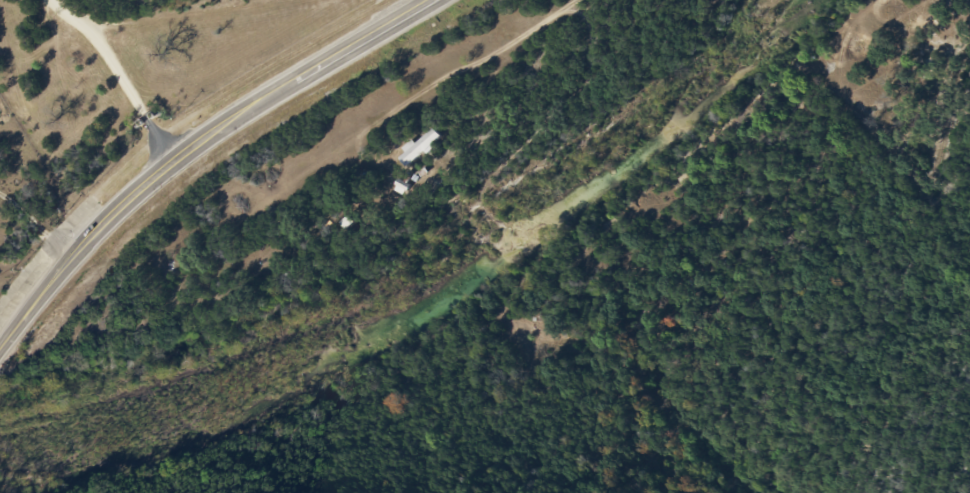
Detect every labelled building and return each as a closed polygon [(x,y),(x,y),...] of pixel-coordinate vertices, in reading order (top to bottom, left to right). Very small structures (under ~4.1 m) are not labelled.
[(436,133),(442,140),(415,163),(409,155),(436,133)]
